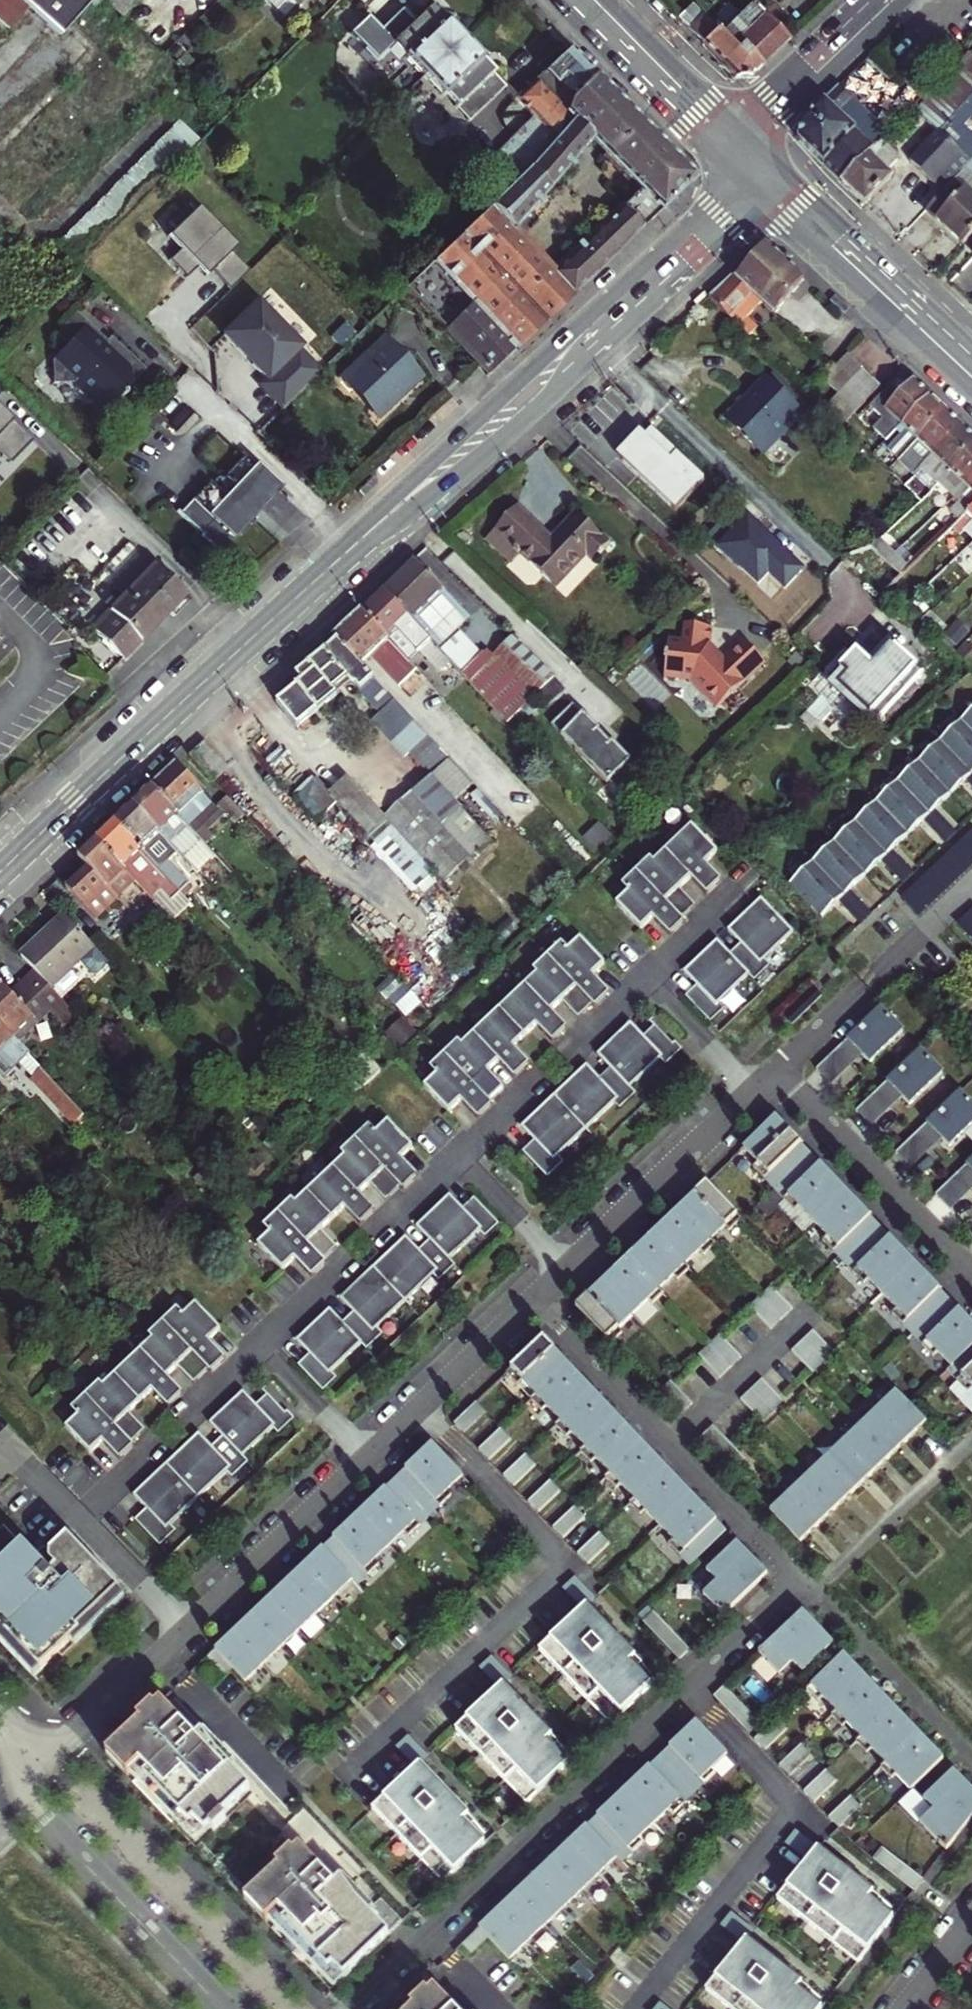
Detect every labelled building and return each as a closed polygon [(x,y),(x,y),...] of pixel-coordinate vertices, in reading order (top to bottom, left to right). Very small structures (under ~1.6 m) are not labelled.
[(97,0),(1,0),(0,2),(0,16),(14,28),(32,8),(65,36),(97,0)] [(127,19),(144,0),(105,0),(127,19)] [(394,1),(393,0),(371,0),(383,12),(394,1)] [(761,66),(788,41),(750,3),(737,16),(748,28),(736,40),(761,66)] [(427,79),(465,41),(435,10),(399,46),(411,58),(409,61),(427,79)] [(734,75),(748,77),(761,66),(736,40),(732,44),(716,29),(702,42),(734,75)] [(497,74),(465,41),(427,79),(446,99),(449,96),(461,108),(462,107),(473,119),(507,87),(496,75),(497,74)] [(541,80),(570,114),(573,104),(602,77),(574,49),(541,80)] [(938,131),(939,130),(962,106),(971,96),(971,55),(971,54),(916,109),(938,131)] [(496,208),(519,230),(600,135),(650,186),(559,272),(580,293),(701,178),(622,98),(602,77),(573,104),(570,114),(563,139),(561,141),(536,168),(518,186),(496,208)] [(563,139),(570,114),(541,80),(521,99),(538,117),(561,141),(563,139)] [(792,136),(834,175),(875,134),(881,128),(835,82),(792,123),(792,136)] [(962,106),(971,116),(971,96),(962,106)] [(949,140),(971,117),(971,116),(962,106),(939,130),(949,140)] [(494,161),(518,186),(536,168),(561,141),(538,117),(494,161)] [(61,246),(83,266),(202,144),(184,125),(61,246)] [(911,158),(942,190),(970,161),(949,140),(939,130),(938,131),(911,158)] [(834,175),(866,204),(895,176),(888,170),(897,161),(896,155),(875,134),(834,175)] [(962,245),(971,235),(971,159),(970,161),(942,190),(924,208),(935,219),(939,215),(943,220),(940,224),(962,245)] [(412,291),(484,366),(494,375),(580,293),(559,272),(519,230),(496,208),(412,291)] [(217,272),(215,275),(233,294),(253,275),(235,257),(239,252),(201,212),(193,221),(186,214),(172,226),(191,246),(173,264),(190,282),(209,264),(217,272)] [(939,215),(935,219),(940,224),(943,220),(939,215)] [(741,281),(767,306),(780,318),(812,285),(772,249),(741,281)] [(199,291),(215,275),(217,272),(209,264),(190,282),(199,291)] [(752,321),(767,306),(741,281),(736,277),(713,298),(755,339),(762,331),(752,321)] [(274,381),(268,387),(290,410),(327,373),(305,351),(307,348),(264,304),(230,336),(274,381)] [(64,335),(75,344),(92,325),(113,342),(114,341),(82,313),(64,335)] [(114,341),(113,342),(92,325),(75,344),(61,361),(63,385),(86,383),(99,394),(105,394),(120,407),(130,395),(135,395),(135,390),(142,382),(137,360),(135,356),(131,349),(128,345),(118,337),(114,341)] [(425,378),(388,339),(349,375),(386,414),(425,378)] [(828,382),(843,396),(868,370),(853,356),(837,373),(828,382)] [(868,370),(843,396),(830,409),(849,428),(886,389),(868,370)] [(874,434),(886,445),(905,426),(935,395),(910,373),(872,412),(883,424),(874,434)] [(386,414),(349,375),(344,380),(380,420),(386,414)] [(770,380),(730,421),(768,457),(807,416),(770,380)] [(893,452),(904,463),(953,412),(935,395),(905,426),(911,432),(893,452)] [(0,405),(0,448),(19,466),(40,444),(0,405)] [(904,463),(918,477),(968,426),(953,412),(904,463)] [(942,485),(971,454),(971,429),(968,426),(918,477),(934,492),(942,485)] [(667,458),(648,440),(626,463),(678,512),(707,482),(673,452),(667,458)] [(876,442),(869,447),(877,454),(883,448),(876,442)] [(942,485),(948,490),(940,499),(950,508),(958,500),(971,486),(971,454),(942,485)] [(276,499),(284,491),(250,458),(228,481),(232,485),(225,492),(215,483),(185,515),(210,539),(208,541),(210,543),(213,540),(229,556),(259,524),(262,527),(264,525),(258,518),(265,510),(270,511),(273,509),(275,508),(276,506),(277,503),(276,499)] [(958,500),(964,505),(956,513),(965,523),(971,516),(971,486),(958,500)] [(522,509),(519,513),(581,571),(592,559),(597,565),(614,547),(583,517),(557,542),(522,509)] [(581,571),(519,513),(490,542),(510,563),(520,554),(524,558),(560,592),(581,571)] [(771,578),(787,592),(805,574),(747,519),(716,551),(759,591),(771,578)] [(947,540),(967,559),(971,554),(971,545),(957,531),(947,540)] [(907,579),(877,551),(855,557),(893,593),(907,579)] [(515,567),(524,558),(520,554),(510,563),(515,567)] [(461,614),(464,611),(419,563),(387,593),(442,651),(463,632),(471,624),(461,614)] [(191,599),(157,565),(96,628),(129,661),(191,599)] [(387,593),(365,613),(414,665),(425,655),(460,691),(470,681),(469,680),(442,651),(387,593)] [(341,642),(382,685),(393,674),(406,686),(421,672),(414,665),(365,613),(338,639),(341,642)] [(955,632),(936,614),(926,624),(945,642),(955,632)] [(668,638),(664,675),(688,678),(688,680),(716,709),(764,662),(744,641),(724,660),(718,654),(717,655),(709,647),(711,627),(685,624),(683,640),(668,638)] [(956,631),(955,632),(945,642),(953,649),(961,657),(971,646),(956,631)] [(463,632),(442,651),(469,680),(494,656),(489,651),(485,655),(463,632)] [(497,658),(539,697),(556,679),(514,641),(497,658)] [(382,685),(341,642),(328,654),(322,653),(312,662),(313,668),(300,680),(307,687),(282,710),(305,733),(353,686),(376,709),(391,695),(382,685)] [(880,670),(862,654),(836,681),(884,725),(928,676),(899,649),(880,670)] [(494,656),(469,680),(470,681),(511,725),(539,697),(497,658),(494,656)] [(376,709),(372,713),(412,756),(432,737),(391,695),(376,709)] [(575,705),(553,726),(566,740),(588,720),(575,705)] [(875,917),(853,894),(861,886),(876,873),(884,865),(907,888),(917,877),(895,854),(904,846),(920,831),(927,824),(949,847),(960,836),(938,813),(947,805),(961,791),(970,783),(971,786),(971,717),(793,887),(825,921),(834,912),(842,905),(864,928),(875,917)] [(588,720),(566,740),(577,751),(598,730),(588,720)] [(598,730),(577,751),(608,784),(611,782),(623,795),(643,777),(631,764),(632,762),(614,743),(609,748),(603,740),(605,738),(598,730)] [(412,756),(434,780),(454,761),(432,737),(412,756)] [(454,761),(434,780),(458,805),(478,786),(454,761)] [(216,841),(199,822),(214,808),(205,798),(206,797),(180,768),(155,792),(208,849),(216,841)] [(434,780),(389,822),(437,872),(448,885),(494,842),(458,805),(434,780)] [(371,839),(389,822),(357,789),(339,806),(371,839)] [(155,792),(136,810),(180,857),(199,877),(218,859),(208,849),(155,792)] [(246,820),(229,802),(220,809),(238,828),(246,820)] [(118,828),(182,896),(192,887),(171,866),(180,857),(136,810),(118,828)] [(389,822),(371,839),(419,889),(437,872),(389,822)] [(720,883),(709,871),(703,871),(701,869),(717,855),(691,827),(666,851),(691,879),(707,896),(720,883)] [(118,828),(100,845),(128,875),(173,922),(191,905),(182,896),(118,828)] [(904,900),(923,919),(971,871),(971,835),(904,900)] [(128,875),(100,845),(81,862),(90,871),(69,892),(99,924),(121,903),(120,901),(137,885),(128,875)] [(691,879),(666,851),(654,862),(650,859),(636,872),(682,919),(696,906),(684,895),(678,895),(676,894),(691,879)] [(659,917),(657,923),(670,937),(685,923),(682,919),(636,872),(622,886),(629,893),(616,904),(641,930),(657,915),(659,917)] [(738,942),(728,952),(731,954),(729,955),(749,976),(754,981),(770,966),(764,960),(793,933),(760,899),(727,931),(738,942)] [(960,925),(971,937),(971,914),(960,925)] [(67,922),(25,961),(39,976),(53,991),(80,964),(93,977),(100,978),(111,967),(67,922)] [(561,944),(547,957),(592,1005),(595,1008),(610,994),(597,981),(590,981),(589,980),(605,964),(580,938),(568,950),(561,944)] [(717,940),(684,972),(697,986),(686,997),(711,1023),(725,1010),(719,1004),(749,976),(729,955),(731,954),(728,952),(717,940)] [(567,1006),(566,1006),(578,1018),(592,1005),(547,957),(533,970),(537,974),(525,986),(551,1012),(566,998),(567,1000),(567,1006)] [(39,976),(14,999),(0,983),(0,1030),(16,1047),(50,1015),(59,1025),(73,1013),(53,991),(39,976)] [(541,1031),(552,1043),(567,1029),(551,1012),(525,986),(499,1010),(525,1037),(540,1023),(542,1025),(542,1031),(541,1031)] [(819,1068),(831,1081),(861,1054),(870,1063),(903,1032),(880,1009),(816,1069),(817,1070),(819,1068)] [(515,1079),(529,1065),(517,1053),(510,1054),(509,1052),(525,1037),(499,1010),(473,1034),(499,1061),(515,1079)] [(402,1015),(382,1035),(400,1054),(421,1034),(402,1015)] [(610,1069),(611,1068),(631,1088),(657,1060),(663,1066),(679,1051),(654,1025),(642,1037),(629,1023),(597,1055),(610,1069)] [(16,1047),(0,1030),(0,1074),(8,1083),(24,1068),(37,1082),(35,1084),(76,1129),(85,1120),(16,1047)] [(490,1102),(503,1089),(492,1077),(485,1078),(483,1076),(499,1061),(473,1034),(462,1045),(458,1042),(444,1055),(489,1103),(490,1102)] [(375,1042),(392,1061),(400,1054),(382,1035),(375,1042)] [(859,1110),(871,1123),(901,1096),(910,1105),(943,1074),(920,1050),(856,1111),(857,1112),(859,1110)] [(345,1070),(363,1089),(382,1071),(364,1052),(345,1070)] [(478,1120),(493,1106),(490,1102),(489,1103),(444,1055),(430,1069),(436,1075),(424,1087),(449,1113),(465,1098),(467,1099),(465,1106),(478,1120)] [(586,1066),(554,1096),(586,1130),(614,1103),(619,1109),(635,1093),(631,1088),(611,1068),(610,1069),(600,1079),(586,1066)] [(16,1106),(0,1089),(0,1121),(16,1106)] [(911,1165),(940,1138),(949,1147),(971,1126),(971,1105),(960,1092),(896,1153),(897,1154),(899,1152),(911,1165)] [(554,1096),(520,1128),(533,1141),(523,1152),(548,1179),(562,1166),(556,1159),(586,1130),(554,1096)] [(776,1118),(743,1149),(758,1164),(754,1168),(768,1184),(774,1190),(811,1154),(776,1118)] [(369,1126),(355,1140),(400,1187),(400,1188),(403,1191),(418,1177),(405,1163),(398,1164),(396,1162),(412,1147),(388,1121),(375,1133),(369,1126)] [(400,1187),(355,1140),(342,1153),(345,1156),(333,1168),(359,1195),(374,1181),(376,1182),(375,1188),(374,1189),(386,1201),(400,1188),(400,1187)] [(811,1154),(774,1190),(795,1212),(799,1207),(813,1222),(846,1191),(811,1154)] [(951,1207),(971,1187),(971,1160),(936,1195),(937,1196),(938,1194),(951,1207)] [(348,1213),(360,1226),(375,1211),(359,1195),(333,1168),(306,1192),(332,1219),(348,1205),(349,1207),(348,1213)] [(680,1208),(711,1241),(725,1227),(730,1232),(742,1220),(707,1183),(680,1208)] [(768,1184),(761,1190),(767,1196),(774,1190),(768,1184)] [(846,1191),(813,1222),(827,1236),(822,1241),(843,1262),(880,1227),(846,1191)] [(323,1261),(337,1247),(325,1235),(318,1236),(317,1234),(332,1219),(306,1192),(295,1203),(291,1200),(278,1213),(280,1216),(323,1261)] [(449,1197),(417,1227),(430,1240),(451,1261),(477,1234),(483,1240),(499,1225),(474,1198),(463,1210),(449,1197)] [(770,1197),(759,1207),(767,1216),(778,1205),(770,1197)] [(654,1233),(685,1266),(700,1252),(704,1256),(715,1245),(711,1241),(680,1208),(654,1233)] [(311,1278),(326,1264),(323,1261),(280,1216),(278,1213),(263,1227),(270,1234),(258,1245),(282,1271),(298,1256),(301,1258),(299,1264),(311,1278)] [(880,1227),(843,1262),(864,1285),(869,1280),(882,1295),(915,1264),(880,1227)] [(628,1258),(659,1290),(673,1277),(678,1281),(689,1270),(685,1266),(654,1233),(628,1258)] [(405,1237),(373,1268),(405,1301),(432,1276),(438,1282),(455,1266),(451,1261),(430,1240),(418,1251),(405,1237)] [(602,1283),(633,1315),(648,1302),(652,1306),(663,1295),(659,1290),(628,1258),(602,1283)] [(915,1264),(882,1295),(896,1309),(892,1314),(913,1335),(949,1300),(915,1264)] [(373,1268),(340,1300),(352,1314),(343,1323),(342,1324),(361,1344),(367,1351),(380,1338),(375,1331),(405,1301),(373,1268)] [(602,1283),(576,1308),(611,1345),(623,1333),(619,1329),(633,1315),(602,1283)] [(772,1288),(762,1299),(782,1320),(792,1309),(772,1288)] [(762,1299),(750,1309),(771,1330),(782,1320),(762,1299)] [(913,1335),(934,1358),(938,1353),(952,1367),(971,1348),(971,1324),(949,1300),(913,1335)] [(177,1309),(163,1322),(208,1370),(211,1374),(226,1360),(213,1346),(206,1347),(204,1345),(220,1330),(196,1304),(183,1316),(177,1309)] [(330,1309),(296,1341),(309,1355),(298,1366),(323,1392),(337,1379),(332,1373),(361,1344),(342,1324),(343,1323),(330,1309)] [(153,1339),(141,1351),(167,1377),(182,1363),(183,1365),(183,1371),(182,1372),(194,1383),(208,1370),(163,1322),(150,1335),(153,1339)] [(813,1331),(802,1341),(823,1363),(834,1352),(813,1331)] [(722,1337),(711,1347),(731,1368),(742,1358),(722,1337)] [(543,1339),(506,1374),(518,1386),(522,1382),(536,1396),(568,1365),(543,1339)] [(802,1341),(791,1352),(812,1373),(823,1363),(802,1341)] [(711,1347),(700,1357),(720,1378),(731,1368),(711,1347)] [(952,1367),(966,1382),(962,1387),(971,1398),(971,1348),(952,1367)] [(156,1396),(168,1408),(183,1394),(167,1377),(141,1351),(115,1375),(140,1402),(155,1388),(157,1389),(157,1396),(156,1396)] [(536,1396),(531,1400),(543,1412),(547,1408),(561,1422),(593,1391),(568,1365),(536,1396)] [(131,1443),(145,1430),(133,1418),(126,1419),(125,1417),(140,1402),(115,1375),(103,1386),(100,1383),(86,1396),(131,1444),(131,1443)] [(762,1379),(751,1390),(772,1411),(783,1401),(762,1379)] [(751,1390),(740,1400),(761,1422),(772,1411),(751,1390)] [(561,1422),(556,1426),(567,1438),(572,1434),(585,1448),(618,1417),(593,1391),(561,1422)] [(896,1392),(877,1409),(908,1442),(927,1424),(896,1392)] [(119,1461),(134,1446),(131,1443),(131,1444),(86,1396),(71,1410),(78,1416),(65,1428),(90,1454),(106,1439),(108,1440),(107,1447),(119,1461)] [(215,1430),(223,1437),(243,1457),(272,1429),(279,1436),(296,1419),(288,1411),(285,1414),(272,1401),(261,1412),(247,1398),(215,1430)] [(454,1424),(464,1435),(486,1414),(476,1403),(454,1424)] [(877,1409),(859,1426),(890,1459),(908,1442),(877,1409)] [(585,1448),(581,1452),(592,1464),(597,1460),(610,1474),(642,1443),(618,1417),(585,1448)] [(713,1426),(700,1438),(721,1460),(734,1448),(713,1426)] [(859,1426),(842,1443),(872,1476),(890,1459),(859,1426)] [(479,1450),(489,1461),(511,1440),(500,1429),(479,1450)] [(166,1465),(198,1498),(226,1472),(232,1478),(249,1463),(243,1457),(223,1437),(212,1448),(199,1434),(166,1465)] [(610,1474),(606,1478),(617,1490),(621,1486),(635,1500),(667,1469),(642,1443),(610,1474)] [(842,1443),(824,1460),(855,1493),(872,1476),(842,1443)] [(432,1444),(395,1479),(430,1516),(452,1496),(448,1491),(463,1477),(432,1444)] [(734,1448),(721,1460),(732,1472),(745,1460),(734,1448)] [(503,1476),(513,1487),(535,1466),(525,1455),(503,1476)] [(824,1460),(806,1477),(837,1510),(855,1493),(824,1460)] [(166,1465),(133,1496),(146,1510),(135,1521),(160,1547),(174,1534),(168,1528),(199,1499),(198,1498),(166,1465)] [(635,1500),(630,1504),(642,1516),(646,1512),(659,1526),(692,1495),(667,1469),(635,1500)] [(806,1477),(788,1494),(819,1527),(837,1510),(806,1477)] [(395,1479),(359,1514),(390,1547),(405,1533),(409,1537),(430,1516),(395,1479)] [(528,1502),(538,1513),(560,1492),(550,1481),(528,1502)] [(788,1494),(770,1511),(800,1544),(819,1527),(788,1494)] [(659,1526),(655,1530),(666,1542),(671,1538),(694,1563),(727,1532),(692,1495),(659,1526)] [(553,1528),(563,1539),(585,1518),(574,1507),(553,1528)] [(359,1514),(322,1549),(353,1581),(358,1586),(379,1565),(375,1561),(390,1547),(359,1514)] [(0,1531),(0,1643),(33,1678),(58,1654),(62,1658),(125,1598),(67,1537),(50,1553),(44,1547),(33,1558),(4,1527),(0,1531)] [(577,1554),(588,1565),(610,1544),(599,1533),(577,1554)] [(767,1575),(737,1543),(707,1571),(717,1582),(703,1595),(723,1617),(767,1575)] [(322,1549),(304,1566),(335,1598),(353,1581),(322,1549)] [(304,1566),(287,1583),(317,1615),(335,1598),(304,1566)] [(574,1577),(563,1588),(584,1610),(587,1607),(595,1599),(574,1577)] [(287,1583),(269,1600),(299,1632),(317,1615),(287,1583)] [(269,1600),(251,1617),(281,1649),(299,1632),(269,1600)] [(635,1658),(587,1607),(584,1610),(540,1651),(610,1725),(622,1713),(643,1693),(651,1685),(630,1662),(635,1658)] [(653,1612),(643,1622),(678,1660),(689,1649),(653,1612)] [(833,1644),(803,1612),(758,1654),(779,1675),(793,1662),(803,1673),(833,1644)] [(251,1617),(233,1634),(263,1665),(281,1649),(251,1617)] [(263,1665),(233,1634),(215,1651),(232,1669),(245,1683),(263,1665)] [(204,1678),(213,1687),(232,1669),(215,1651),(210,1656),(218,1665),(204,1678)] [(869,1681),(844,1655),(807,1690),(818,1702),(822,1697),(836,1712),(869,1681)] [(210,1656),(196,1669),(204,1678),(218,1665),(210,1656)] [(491,1657),(480,1667),(501,1689),(503,1686),(511,1679),(491,1657)] [(893,1707),(869,1681),(836,1712),(832,1716),(843,1728),(847,1724),(861,1738),(893,1707)] [(456,1731),(526,1804),(539,1792),(556,1776),(568,1764),(546,1742),(551,1737),(503,1686),(501,1689),(456,1731)] [(724,1686),(713,1697),(749,1734),(760,1724),(724,1686)] [(160,1703),(106,1754),(127,1777),(192,1845),(205,1833),(210,1828),(214,1831),(227,1819),(223,1815),(250,1790),(200,1737),(196,1741),(160,1703)] [(918,1733),(893,1707),(861,1738),(856,1742),(868,1754),(872,1750),(885,1764),(918,1733)] [(754,1740),(765,1751),(786,1730),(776,1719),(754,1740)] [(696,1722),(659,1757),(694,1794),(716,1773),(712,1769),(727,1755),(696,1722)] [(943,1760),(918,1733),(885,1764),(881,1768),(892,1780),(897,1776),(911,1791),(943,1760)] [(407,1736),(396,1746),(417,1768),(420,1766),(428,1758),(407,1736)] [(779,1766),(789,1777),(811,1756),(801,1745),(779,1766)] [(659,1757),(623,1792),(654,1824),(669,1810),(673,1815),(694,1794),(659,1757)] [(468,1817),(420,1766),(417,1768),(373,1810),(443,1883),(457,1870),(477,1850),(484,1844),(463,1821),(468,1817)] [(952,1769),(922,1798),(932,1809),(918,1822),(946,1851),(971,1818),(971,1790),(952,1769)] [(804,1792),(814,1803),(836,1782),(825,1771),(804,1792)] [(205,1833),(192,1845),(244,1900),(253,1892),(278,1868),(275,1865),(291,1850),(293,1853),(299,1848),(334,1886),(338,1882),(346,1890),(359,1878),(401,1923),(407,1918),(303,1809),(285,1827),(250,1790),(223,1815),(227,1819),(214,1831),(210,1828),(205,1833)] [(623,1792),(586,1826),(616,1858),(621,1863),(643,1843),(639,1838),(654,1824),(623,1792)] [(828,1818),(838,1829),(860,1808),(850,1797),(828,1818)] [(586,1826),(568,1843),(599,1875),(616,1858),(586,1826)] [(794,1832),(785,1843),(809,1862),(818,1850),(794,1832)] [(568,1843),(551,1860),(581,1892),(599,1875),(568,1843)] [(253,1892),(244,1900),(266,1922),(330,1990),(401,1923),(359,1878),(346,1890),(338,1882),(334,1886),(299,1848),(293,1853),(291,1850),(275,1865),(278,1868),(253,1892)] [(883,1848),(873,1860),(914,1892),(923,1880),(883,1848)] [(873,1894),(818,1850),(809,1862),(778,1901),(858,1964),(893,1918),(869,1899),(873,1894)] [(551,1860),(533,1877),(563,1909),(581,1892),(551,1860)] [(533,1877),(515,1894),(545,1926),(563,1909),(533,1877)] [(515,1894),(497,1911),(527,1943),(545,1926),(515,1894)] [(497,1911),(479,1929),(488,1938),(509,1961),(527,1943),(497,1911)] [(730,1913),(721,1925),(745,1944),(749,1938),(754,1932),(730,1913)] [(479,1929),(462,1945),(470,1954),(488,1938),(479,1929)] [(749,1938),(745,1944),(709,1989),(735,2008),(822,2008),(824,2006),(800,1987),(804,1982),(749,1938)] [(416,2008),(451,2008),(435,1992),(416,2008)]
